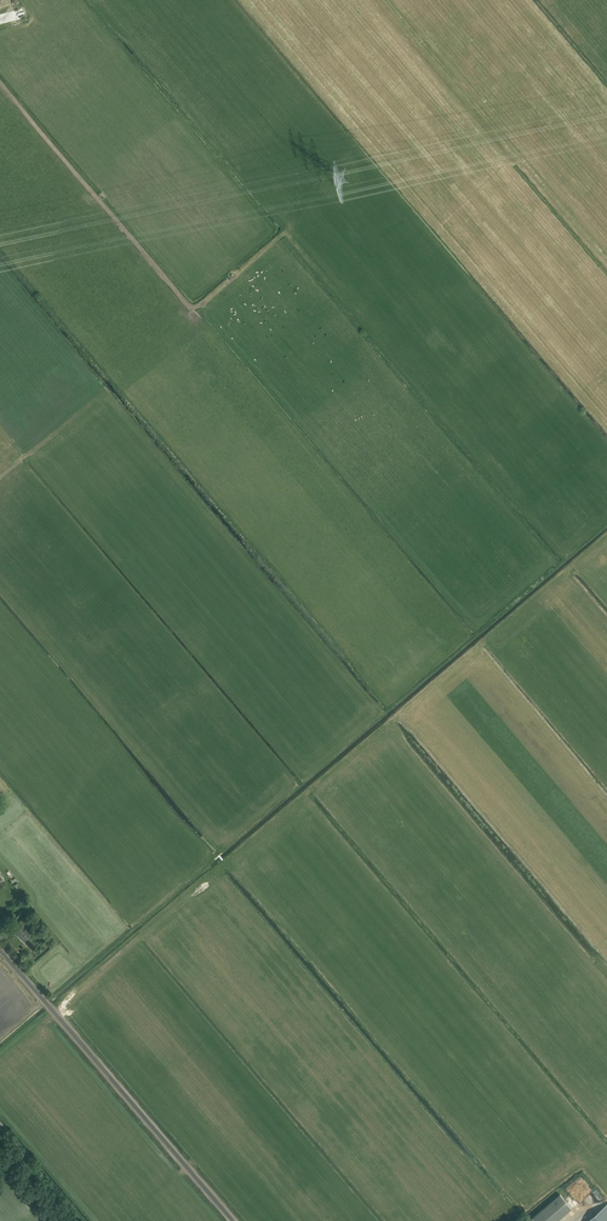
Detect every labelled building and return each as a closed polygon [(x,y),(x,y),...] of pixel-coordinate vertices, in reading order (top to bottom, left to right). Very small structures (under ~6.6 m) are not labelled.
[(17,912),(11,917),(15,921),(20,916),(17,912)] [(24,940),(31,934),(23,924),(26,921),(23,918),(17,923),(20,926),(15,930),(24,940)] [(62,1009),(68,1004),(65,1000),(59,1006),(62,1009)] [(536,1220),(554,1220),(572,1207),(560,1192),(531,1214),(536,1220)] [(587,1220),(606,1220),(606,1204),(587,1220)]
